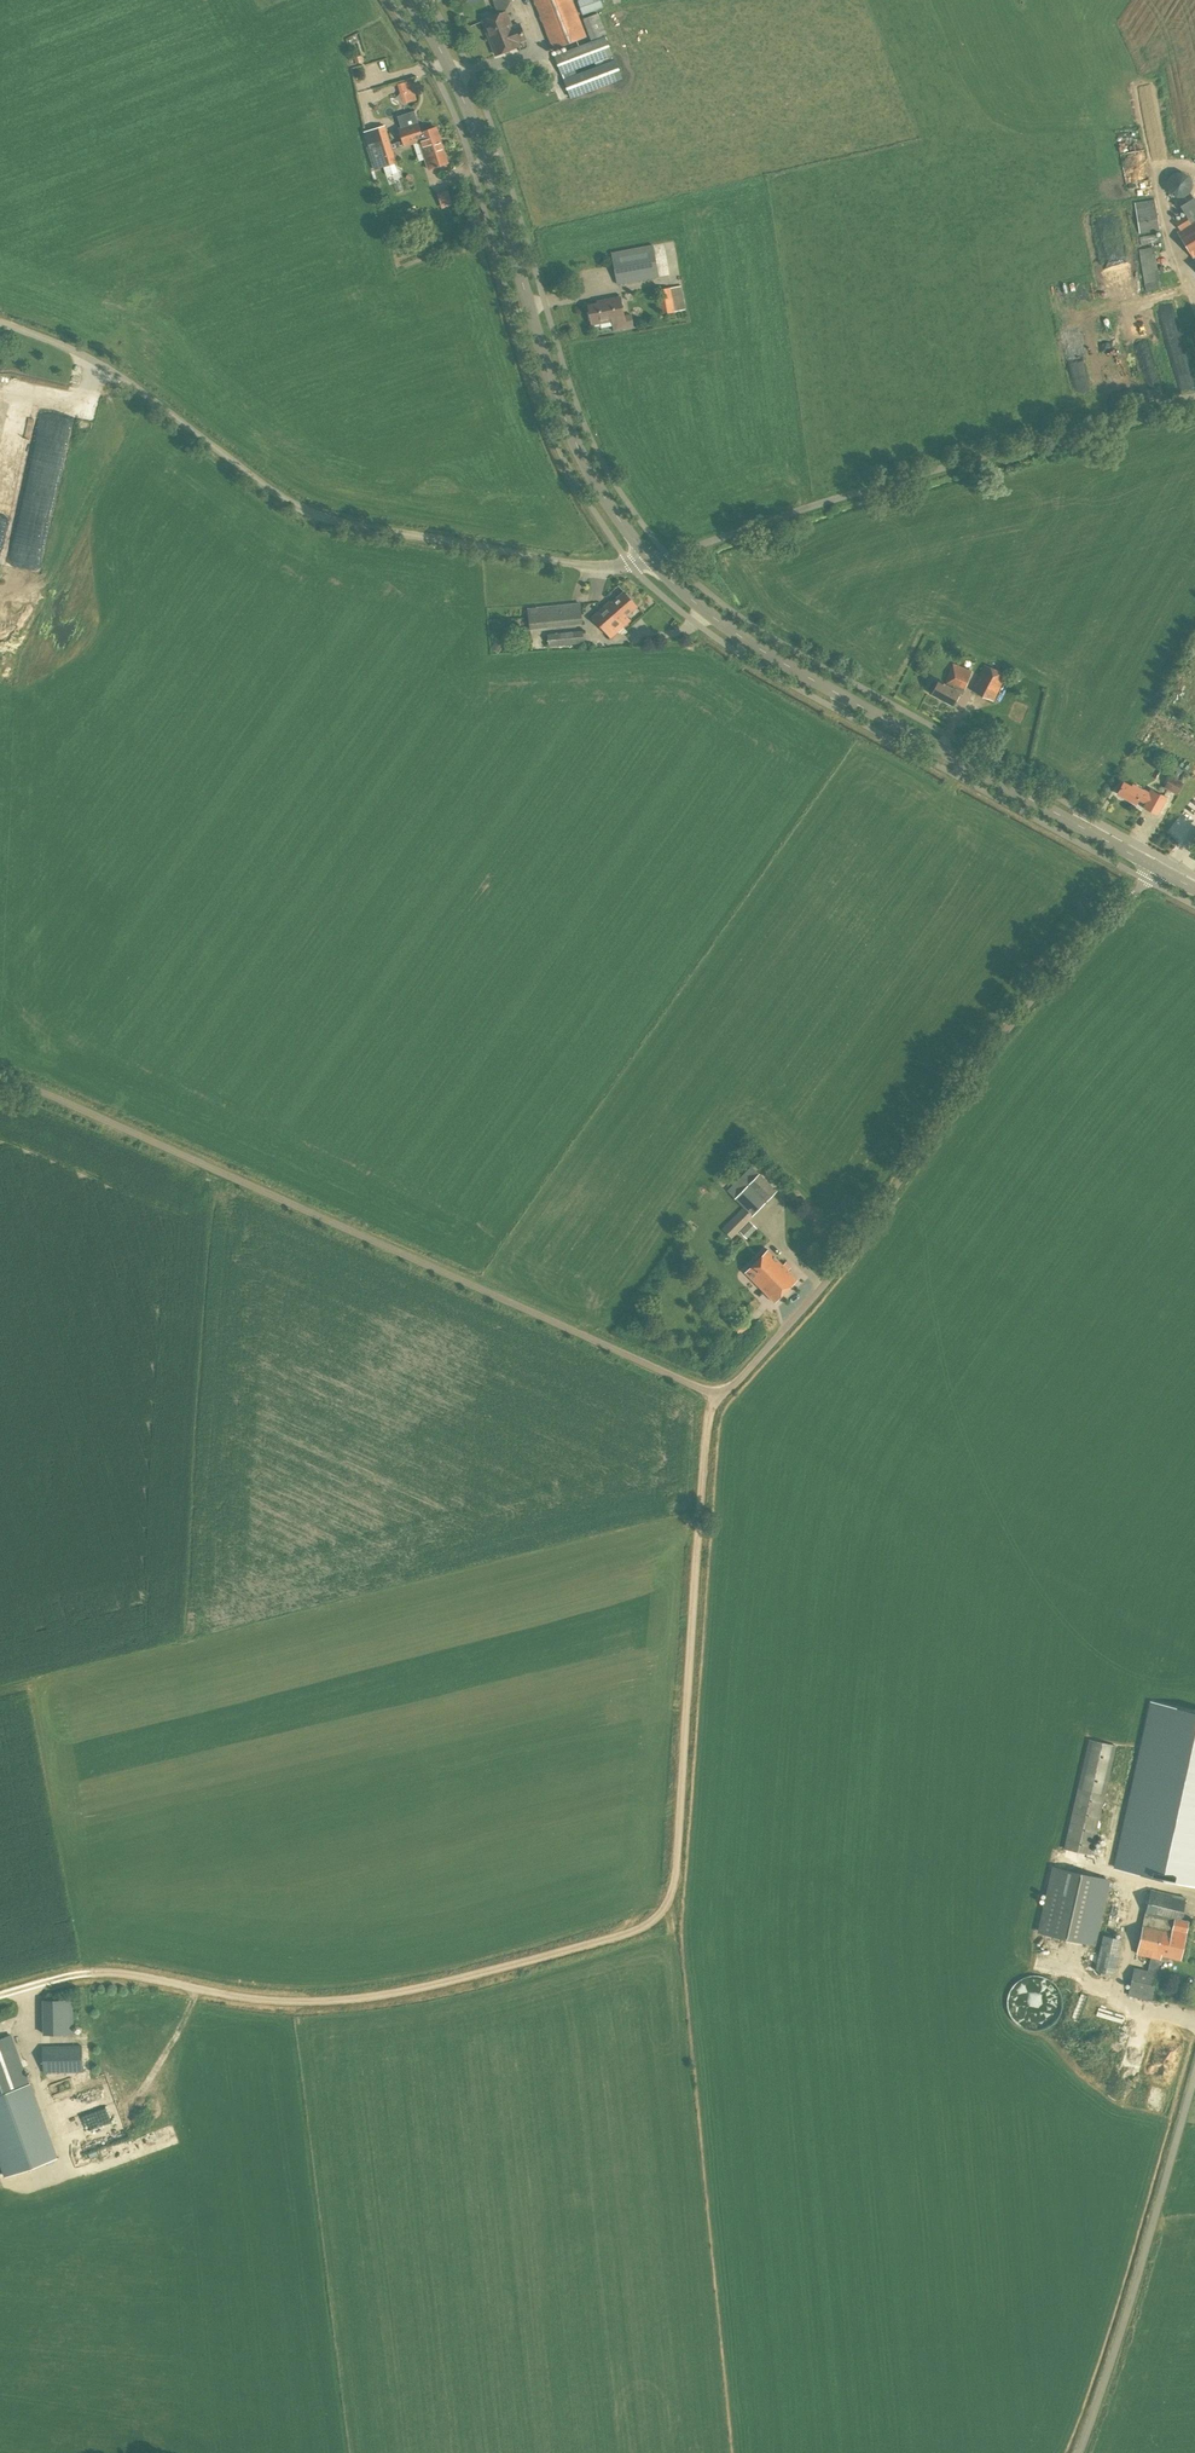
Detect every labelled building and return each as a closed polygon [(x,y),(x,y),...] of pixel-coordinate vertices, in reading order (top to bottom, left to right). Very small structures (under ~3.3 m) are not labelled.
[(569,0),(534,0),(534,1),(551,47),(566,41),(566,43),(582,38),(582,35),(569,0)] [(601,0),(578,0),(583,14),(603,7),(601,0)] [(512,25),(506,11),(482,21),(495,55),(520,45),(519,42),(527,40),(520,22),(512,25)] [(583,18),(591,41),(555,55),(562,74),(563,74),(564,78),(563,78),(570,98),(622,78),(615,59),(576,73),(575,69),(613,55),(605,36),(606,36),(598,13),(583,18)] [(428,170),(449,163),(437,127),(421,132),(415,111),(400,116),(404,125),(398,127),(404,147),(420,142),(428,170)] [(383,167),(397,163),(385,125),(372,129),(365,132),(375,165),(382,163),(383,167)] [(1143,183),(1142,170),(1148,170),(1147,155),(1128,156),(1130,184),(1143,183)] [(1176,197),(1183,197),(1186,196),(1188,194),(1192,188),(1192,181),(1189,175),(1183,172),(1176,172),(1171,175),(1166,181),(1167,188),(1170,194),(1173,196),(1176,197)] [(443,196),(446,208),(458,205),(455,193),(443,196)] [(1184,205),(1193,218),(1194,217),(1194,198),(1184,205)] [(1139,233),(1159,230),(1154,200),(1135,203),(1139,233)] [(1190,223),(1185,216),(1175,223),(1180,230),(1177,232),(1193,259),(1194,262),(1194,220),(1190,223)] [(617,285),(659,277),(653,244),(611,252),(617,285)] [(1160,248),(1147,248),(1149,284),(1162,283),(1160,248)] [(1169,268),(1172,285),(1180,284),(1177,266),(1169,268)] [(605,271),(593,273),(594,279),(606,277),(605,271)] [(599,285),(606,285),(605,279),(590,280),(591,298),(600,297),(599,285)] [(663,314),(675,312),(675,311),(686,309),(681,285),(670,287),(670,288),(659,289),(663,314)] [(624,315),(620,296),(600,300),(600,302),(588,304),(592,325),(615,321),(616,329),(633,326),(631,314),(624,315)] [(92,400),(92,417),(101,418),(102,400),(92,400)] [(21,454),(0,454),(0,521),(0,522),(0,530),(18,531),(21,454)] [(604,606),(623,627),(631,620),(627,616),(637,607),(624,591),(611,602),(609,601),(604,606)] [(582,614),(580,602),(527,608),(528,613),(536,611),(536,612),(545,611),(545,613),(553,612),(554,617),(582,614)] [(611,638),(623,627),(604,606),(592,616),(611,638)] [(553,612),(545,613),(545,611),(536,612),(536,611),(528,613),(530,629),(582,624),(582,614),(554,617),(553,612)] [(548,646),(561,645),(584,643),(583,630),(547,634),(548,646)] [(538,632),(540,649),(548,648),(545,631),(538,632)] [(496,640),(491,648),(498,653),(503,645),(496,640)] [(938,680),(938,681),(933,678),(927,690),(932,692),(931,694),(952,705),(959,693),(962,694),(972,672),(952,663),(945,680),(953,684),(952,688),(938,680)] [(993,701),(1006,675),(984,665),(972,690),(993,701)] [(1177,795),(1182,786),(1169,779),(1165,788),(1177,795)] [(1132,786),(1124,782),(1117,794),(1135,804),(1138,800),(1145,804),(1143,807),(1158,815),(1168,798),(1151,788),(1149,792),(1144,789),(1143,790),(1133,784),(1132,786)] [(759,1173),(751,1166),(727,1190),(735,1198),(743,1207),(722,1228),(732,1238),(753,1216),(752,1216),(766,1202),(777,1190),(759,1173)] [(805,1204),(803,1210),(813,1214),(815,1208),(805,1204)] [(747,1238),(756,1228),(750,1222),(740,1232),(747,1238)] [(775,1302),(797,1279),(768,1250),(745,1272),(775,1302)] [(744,1334),(756,1327),(752,1321),(741,1328),(744,1334)] [(1117,1863),(1194,1882),(1194,1714),(1155,1704),(1117,1863)] [(1091,1854),(1105,1794),(1116,1745),(1089,1738),(1077,1788),(1064,1848),(1091,1854)] [(1039,1931),(1095,1944),(1110,1879),(1054,1866),(1039,1931)] [(1119,1878),(1118,1891),(1133,1891),(1133,1878),(1119,1878)] [(1181,1919),(1186,1898),(1151,1890),(1146,1913),(1143,1926),(1137,1954),(1151,1957),(1151,1959),(1150,1959),(1148,1970),(1134,1967),(1129,1991),(1153,1997),(1158,1972),(1160,1959),(1161,1955),(1180,1959),(1188,1921),(1181,1919)] [(1114,1974),(1122,1939),(1103,1934),(1095,1970),(1114,1974)] [(1030,2028),(1053,2027),(1064,2013),(1064,2009),(1056,2003),(1056,1998),(1051,2005),(1044,2000),(1051,1999),(1055,1994),(1049,1989),(1048,1991),(1039,1991),(1035,1988),(1018,1988),(1012,1995),(1013,2016),(1030,2028)] [(43,2034),(73,2034),(73,1999),(43,2000),(43,2034)] [(29,2083),(12,2033),(0,2038),(0,2163),(5,2177),(57,2158),(29,2083)] [(43,2073),(83,2072),(82,2045),(42,2046),(43,2073)] [(1040,2059),(1049,2059),(1049,2049),(1040,2049),(1040,2059)]
